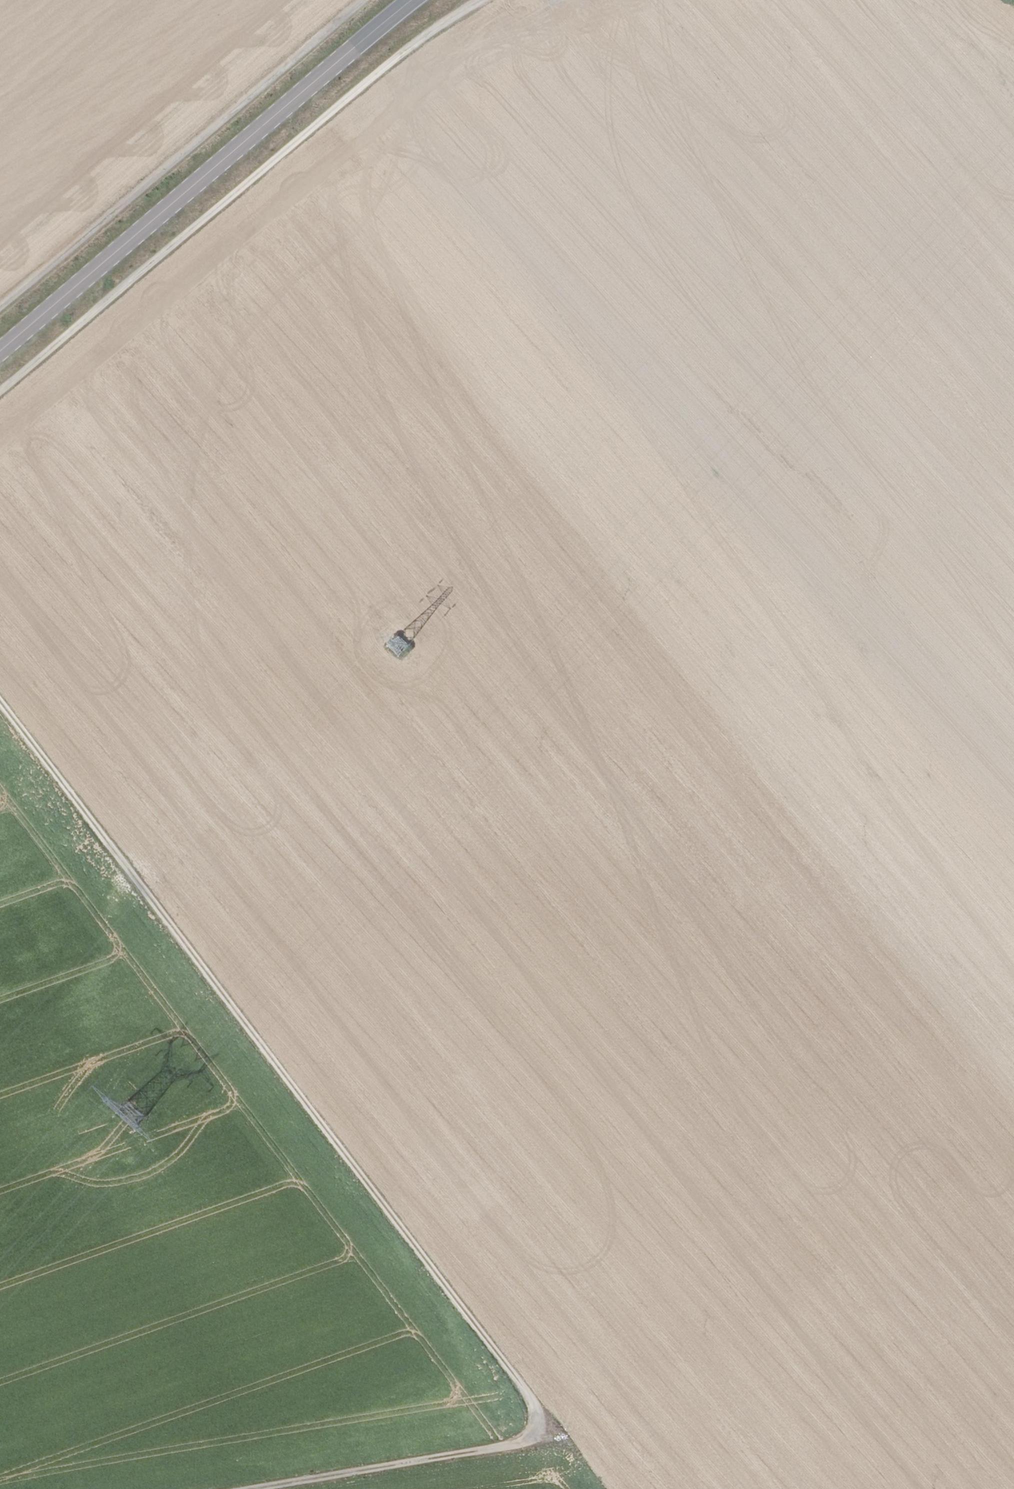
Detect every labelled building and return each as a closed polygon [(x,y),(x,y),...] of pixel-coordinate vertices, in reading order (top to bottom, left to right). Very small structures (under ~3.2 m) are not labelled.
[(107,257),(124,243),(120,238),(103,252),(107,257)] [(399,657),(409,646),(397,635),(387,646),(399,657)]
